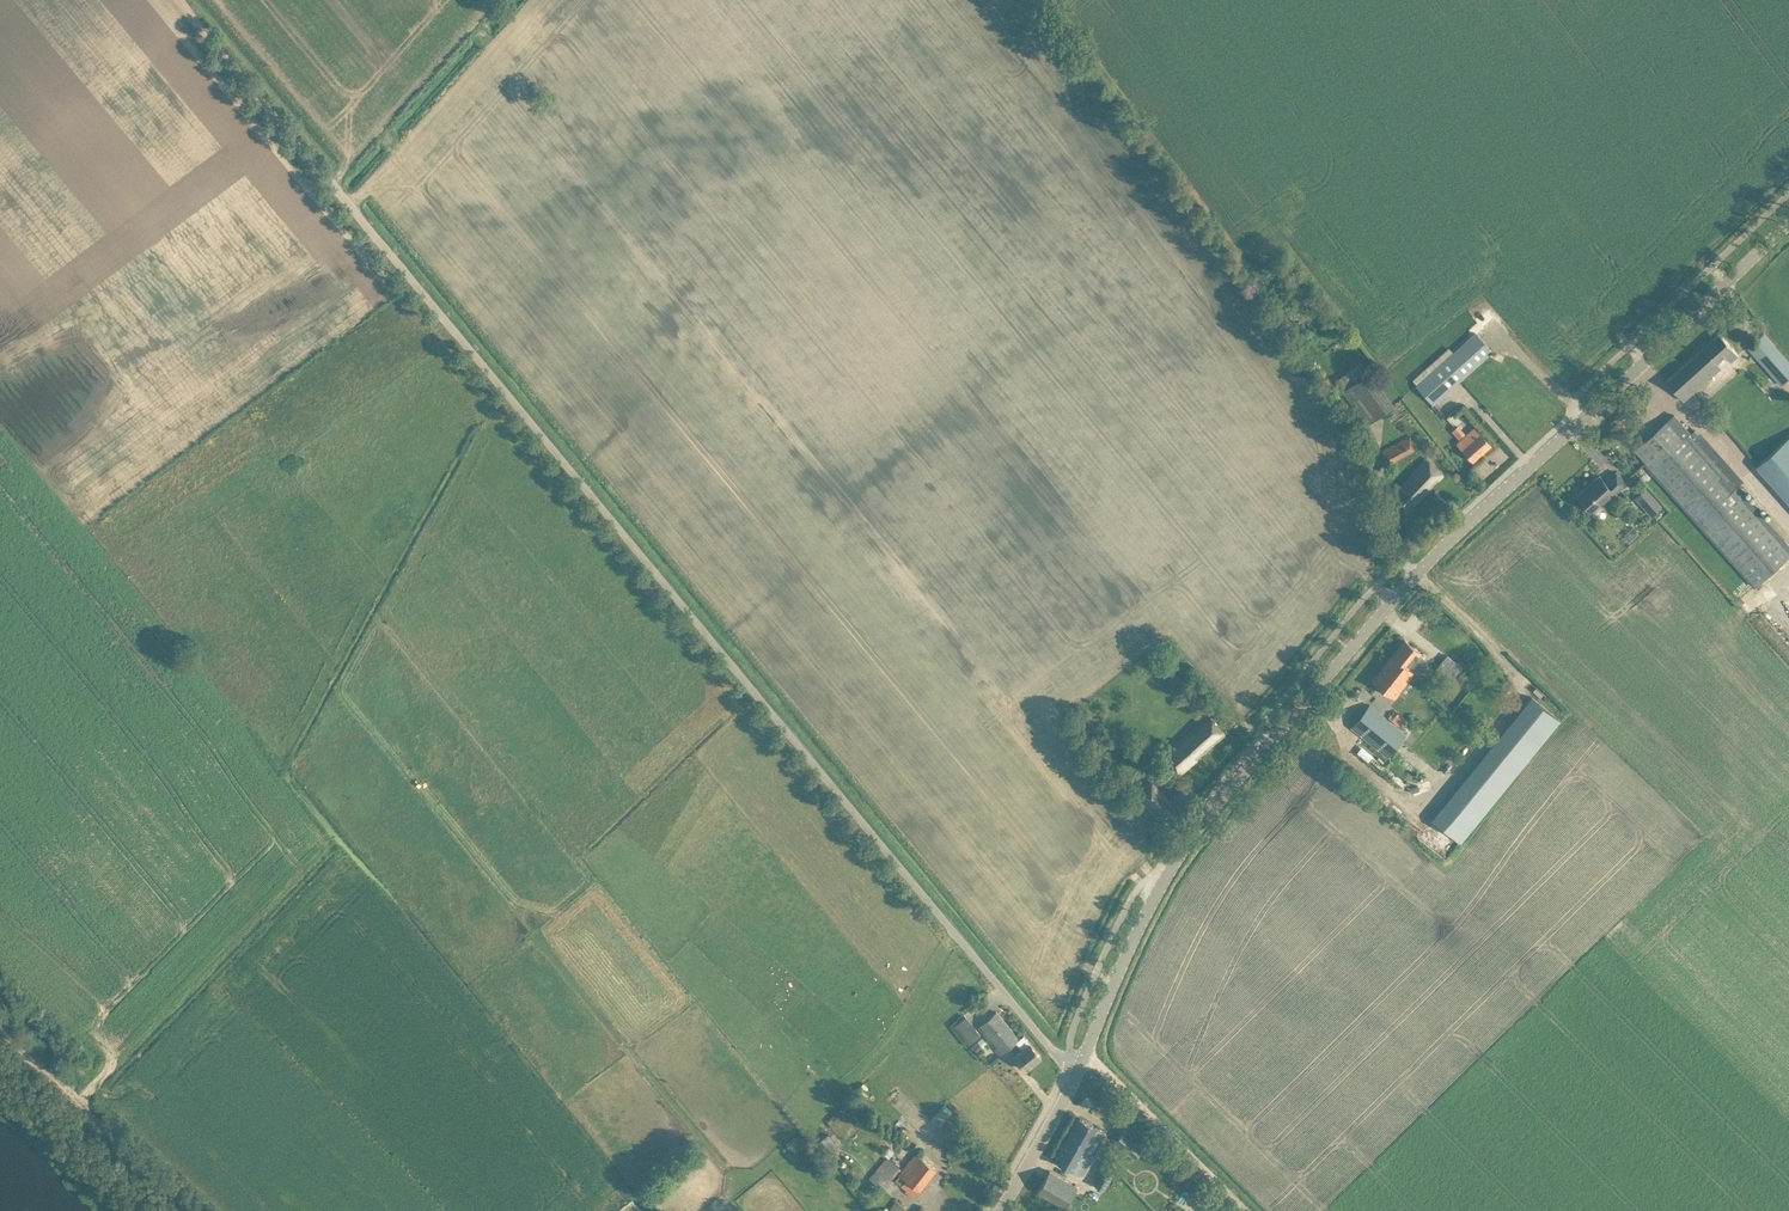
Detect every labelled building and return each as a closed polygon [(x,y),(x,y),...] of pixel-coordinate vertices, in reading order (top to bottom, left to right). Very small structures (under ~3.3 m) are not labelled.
[(1476,332),(1418,384),(1434,403),(1493,351),(1476,332)] [(1666,381),(1674,390),(1683,400),(1721,367),(1717,362),(1725,354),(1731,361),(1739,354),(1727,342),(1720,333),(1666,381)] [(1747,347),(1781,384),(1788,377),(1788,361),(1763,333),(1747,347)] [(1361,360),(1337,379),(1344,389),(1343,389),(1369,423),(1394,404),(1361,360)] [(1635,449),(1756,584),(1788,554),(1788,548),(1684,430),(1686,427),(1675,414),(1635,449)] [(1474,425),(1456,441),(1473,460),(1491,444),(1474,425)] [(1409,434),(1381,449),(1388,463),(1416,448),(1409,434)] [(1757,465),(1788,501),(1788,436),(1757,465)] [(1413,470),(1390,496),(1407,512),(1442,474),(1428,460),(1416,473),(1413,470)] [(1577,495),(1585,504),(1591,510),(1612,491),(1614,493),(1626,482),(1616,471),(1607,480),(1610,483),(1608,485),(1599,475),(1594,480),(1577,495)] [(1635,497),(1651,515),(1662,505),(1646,487),(1635,497)] [(1372,679),(1382,686),(1394,697),(1427,657),(1404,639),(1372,679)] [(1447,661),(1440,671),(1448,677),(1456,668),(1447,661)] [(1198,708),(1200,710),(1205,705),(1203,703),(1206,701),(1193,687),(1185,694),(1198,708)] [(1530,695),(1431,818),(1460,843),(1560,719),(1530,695)] [(1369,704),(1351,727),(1389,757),(1407,734),(1369,704)] [(1168,756),(1173,762),(1181,771),(1225,733),(1208,714),(1173,746),(1176,749),(1168,756)] [(996,1011),(987,1019),(980,1025),(1003,1052),(1016,1041),(1022,1049),(1015,1055),(1026,1069),(1041,1056),(1024,1034),(1019,1038),(996,1011)] [(965,1016),(954,1026),(969,1044),(981,1034),(965,1016)] [(978,1052),(984,1047),(979,1041),(973,1045),(978,1052)] [(1080,1117),(1068,1139),(1085,1149),(1092,1137),(1101,1142),(1106,1132),(1080,1117)] [(821,1140),(832,1154),(841,1147),(829,1133),(821,1140)] [(1141,1149),(1123,1133),(1116,1140),(1135,1157),(1141,1149)] [(1056,1160),(1066,1166),(1082,1175),(1087,1166),(1078,1161),(1085,1149),(1068,1139),(1056,1160)] [(899,1172),(900,1173),(896,1179),(901,1184),(907,1189),(905,1192),(912,1198),(914,1195),(915,1195),(936,1168),(915,1152),(899,1172)] [(901,1165),(889,1154),(869,1176),(877,1183),(884,1176),(888,1180),(901,1165)] [(1105,1163),(1094,1182),(1105,1189),(1116,1169),(1105,1163)] [(1038,1191),(1048,1197),(1065,1206),(1077,1186),(1050,1170),(1038,1191)] [(1176,1200),(1186,1210),(1220,1210),(1192,1184),(1176,1200)] [(886,1210),(900,1210),(905,1205),(896,1199),(886,1210)]
